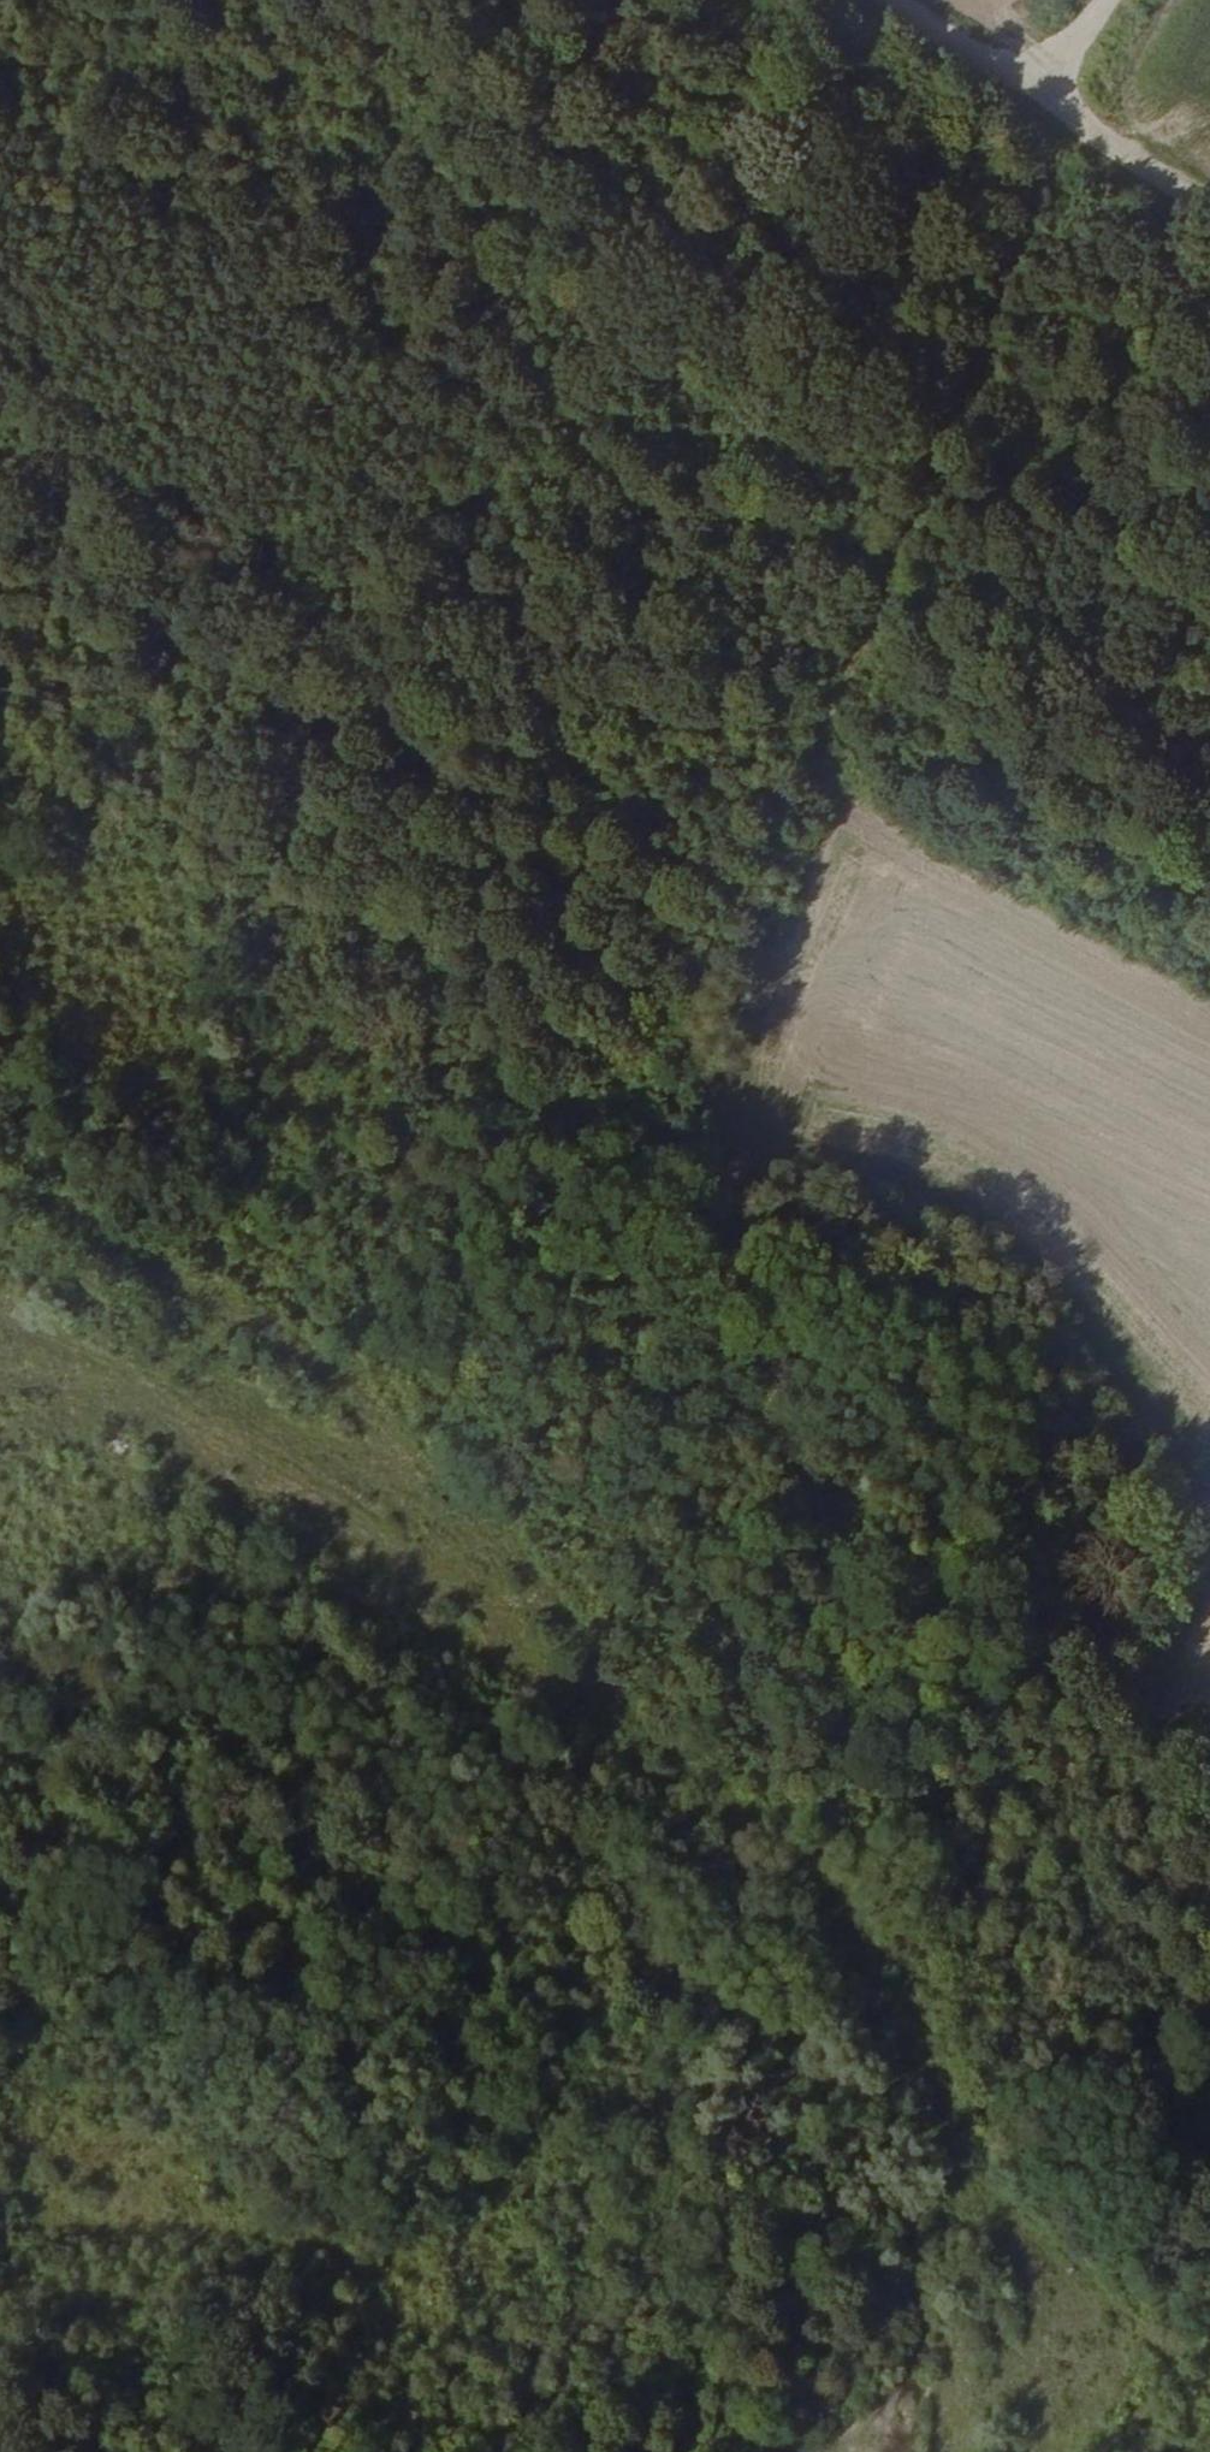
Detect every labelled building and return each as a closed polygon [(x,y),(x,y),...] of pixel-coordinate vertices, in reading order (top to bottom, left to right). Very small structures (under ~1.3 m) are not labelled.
[(847,120),(854,108),(842,101),(835,113),(847,120)] [(463,480),(469,469),(451,458),(444,469),(463,480)] [(82,844),(89,833),(77,825),(69,836),(82,844)] [(1129,2005),(1134,1991),(1122,1986),(1117,2001),(1129,2005)]
